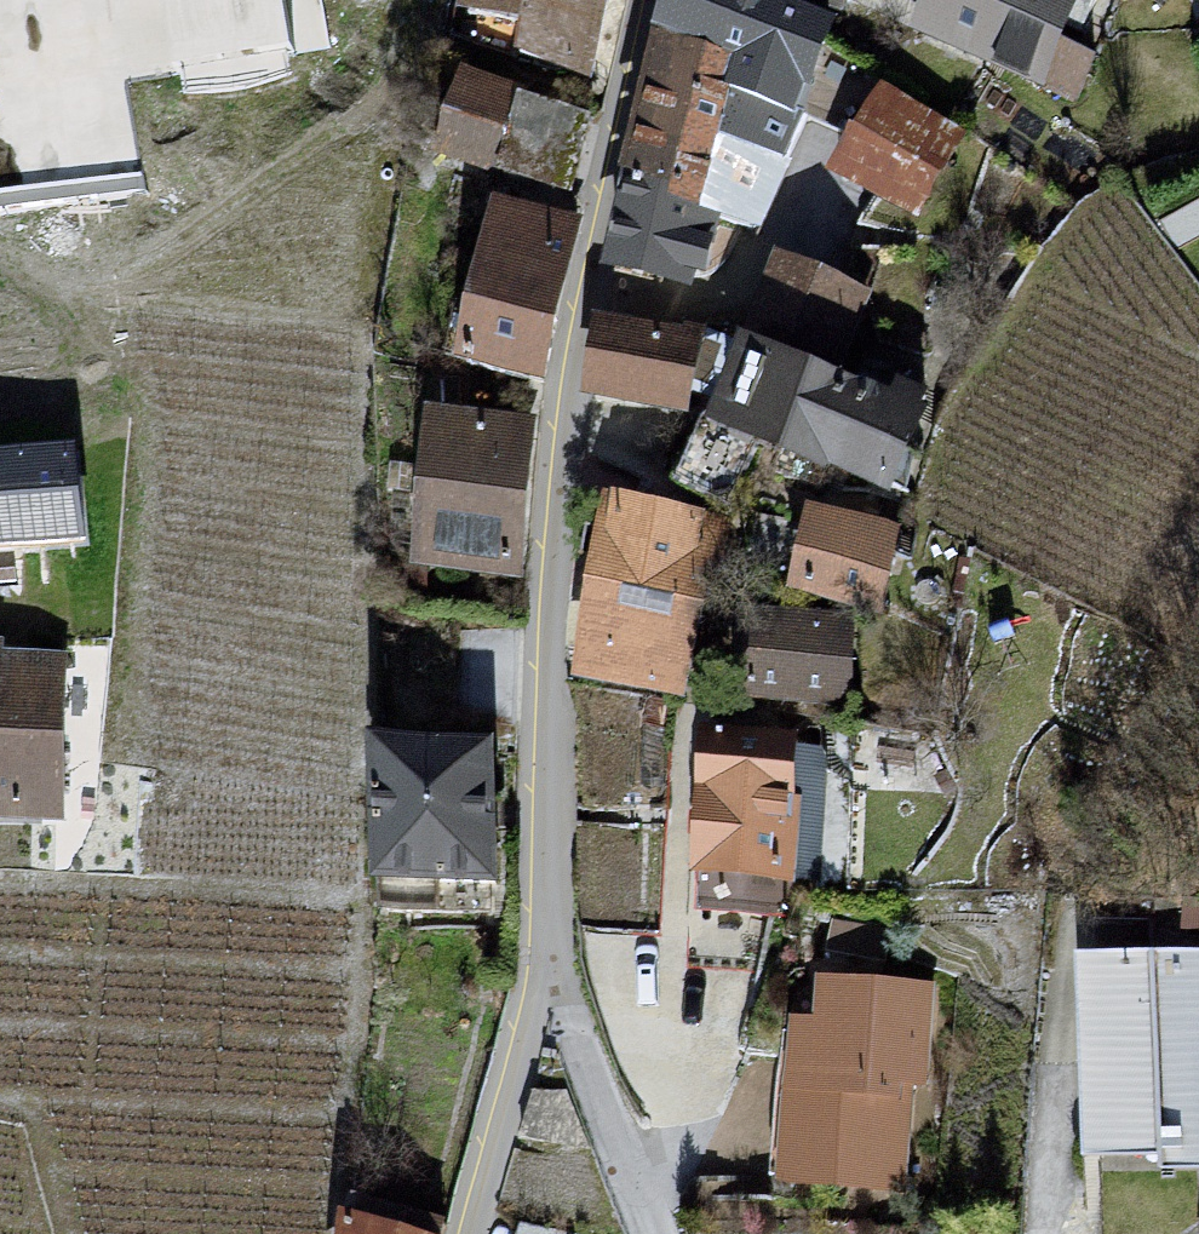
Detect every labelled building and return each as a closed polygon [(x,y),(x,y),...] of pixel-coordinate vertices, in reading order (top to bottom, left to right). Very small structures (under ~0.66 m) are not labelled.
[(593,0),(475,0),(472,17),(530,28),(524,55),(576,71),(593,0)] [(824,47),(832,26),(830,24),(759,0),(684,0),(671,38),(675,39),(638,180),(685,194),(682,203),(700,209),(711,213),(714,214),(757,230),(762,209),(784,163),(786,165),(808,118),(809,116),(805,114),(824,47)] [(937,0),(864,0),(928,28),(937,0)] [(928,28),(993,54),(994,60),(1074,98),(1095,56),(1057,41),(1070,13),(1088,21),(1098,0),(937,0),(928,28)] [(503,170),(523,103),(470,84),(446,153),(503,170)] [(100,198),(99,193),(132,187),(124,143),(91,149),(81,90),(41,97),(0,105),(0,216),(100,198)] [(888,97),(842,173),(912,208),(953,137),(888,97)] [(524,100),(523,103),(503,170),(572,190),(591,119),(524,100)] [(495,184),(503,170),(446,153),(421,142),(412,164),(495,184)] [(685,194),(638,180),(620,263),(684,275),(687,266),(701,270),(714,214),(711,213),(700,209),(682,203),(685,194)] [(544,382),(578,231),(503,216),(469,364),(544,382)] [(856,312),(836,305),(780,283),(758,341),(834,368),(856,312)] [(685,344),(606,331),(597,388),(687,405),(711,334),(690,328),(685,344)] [(898,405),(757,346),(731,414),(718,409),(712,420),(709,419),(679,483),(731,508),(759,444),(735,432),(740,418),(788,442),(778,471),(825,490),(839,463),(888,482),(930,395),(907,387),(898,405)] [(526,432),(483,429),(442,426),(431,558),(515,565),(526,432)] [(87,560),(82,455),(0,459),(0,564),(87,560)] [(603,586),(696,604),(707,523),(636,510),(614,506),(603,586)] [(873,603),(897,545),(816,520),(806,522),(805,537),(814,541),(806,590),(873,603)] [(677,684),(696,604),(603,586),(593,619),(587,671),(677,684)] [(839,692),(841,627),(756,625),(754,689),(839,692)] [(0,668),(0,809),(55,810),(57,669),(0,668)] [(773,726),(710,723),(709,738),(705,821),(704,853),(703,872),(701,911),(767,916),(768,916),(783,876),(788,876),(815,878),(822,749),(795,747),(795,743),(772,742),(773,726)] [(496,883),(493,750),(383,752),(387,913),(496,910),(495,883),(496,883)] [(1167,899),(1169,968),(1093,971),(1096,1063),(1099,1062),(1099,1056),(1115,1055),(1118,1144),(1099,1145),(1099,1149),(1100,1161),(1102,1161),(1105,1233),(1158,1233),(1155,1146),(1198,1143),(1198,900),(1167,899)] [(926,997),(830,990),(826,1034),(802,1032),(795,1138),(891,1145),(896,1077),(921,1079),(926,997)] [(521,1137),(531,1138),(588,1147),(566,1092),(535,1091),(521,1137)] [(351,1233),(441,1233),(444,1225),(354,1202),(351,1233)] [(519,1233),(575,1233),(521,1224),(521,1227),(519,1233)]
